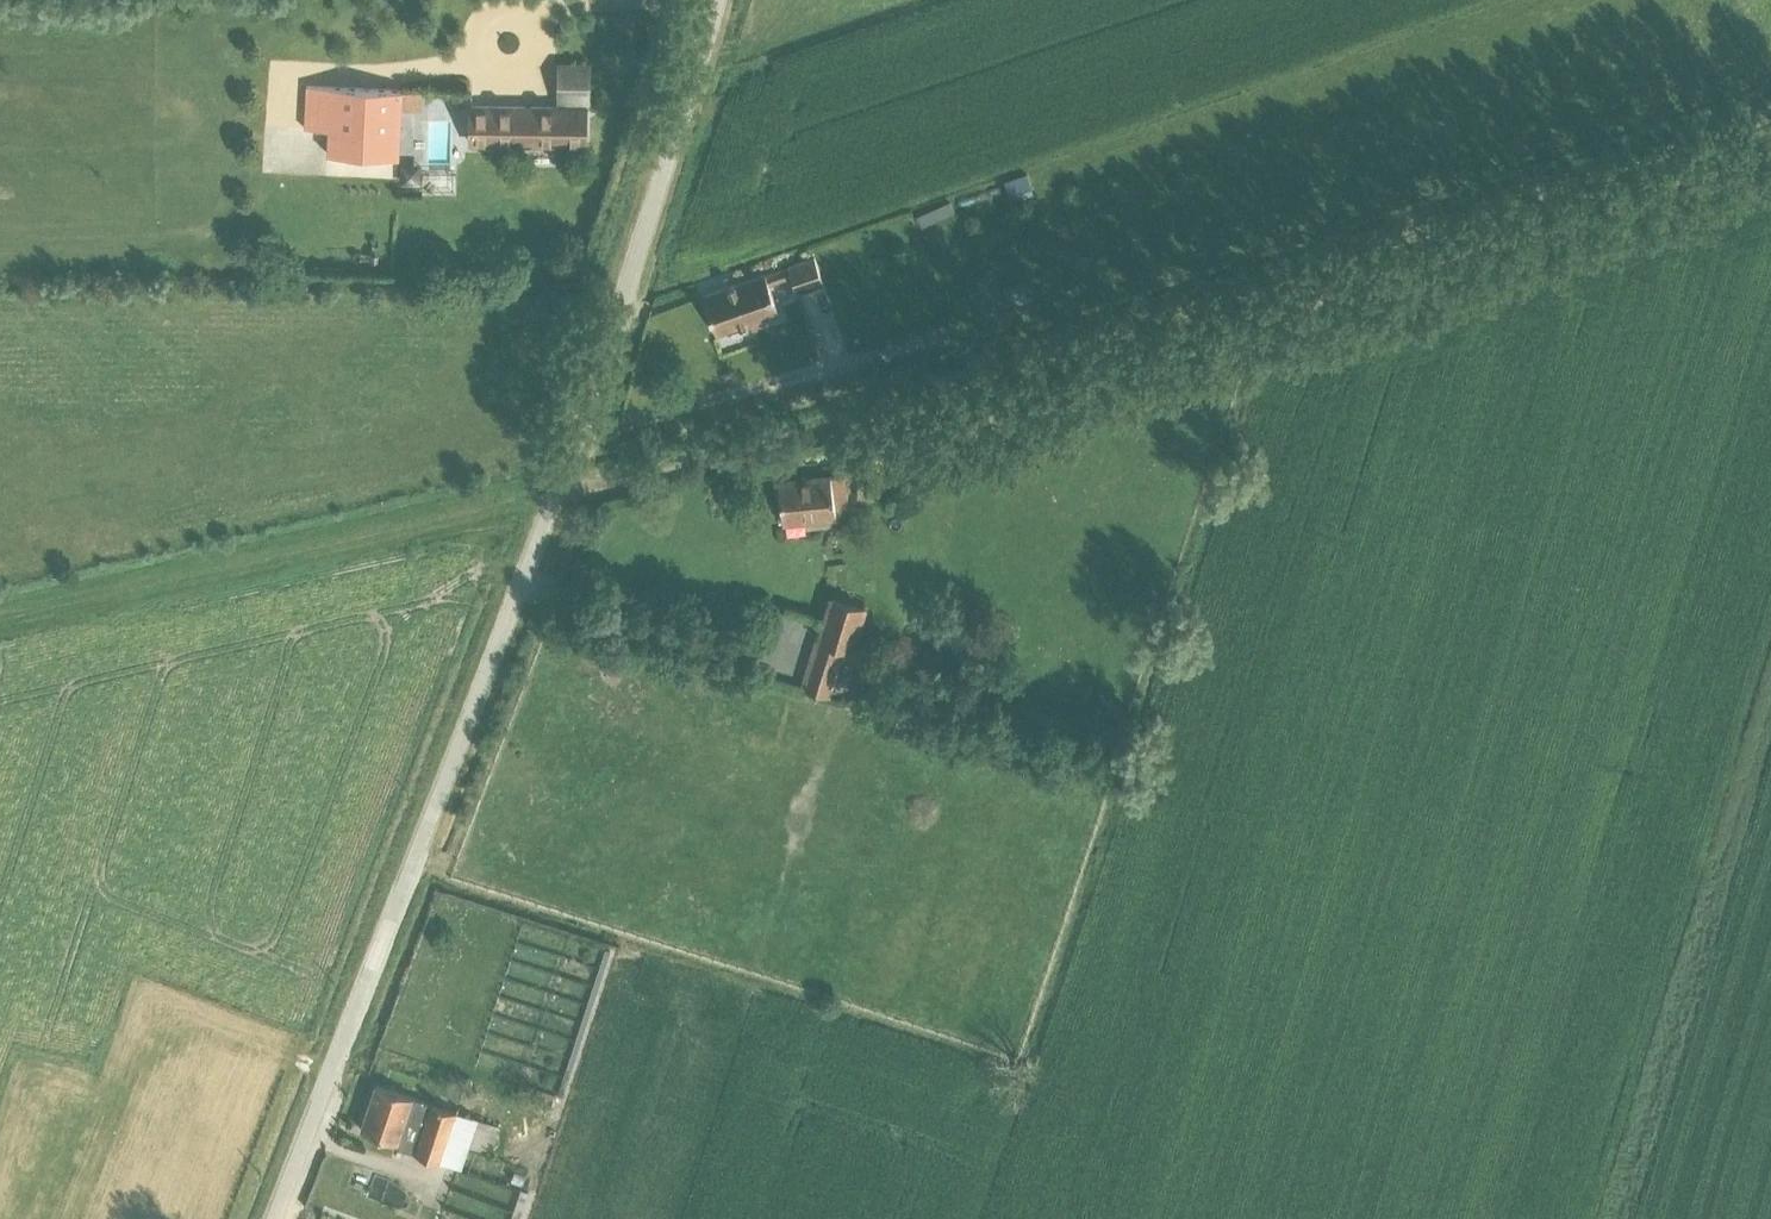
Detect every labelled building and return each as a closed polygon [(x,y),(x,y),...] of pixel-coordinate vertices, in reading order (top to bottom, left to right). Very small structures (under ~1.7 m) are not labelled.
[(413,142),(413,72),(301,72),(301,116),(327,116),(327,142),(413,142)] [(473,143),(595,143),(595,103),(473,103),(473,143)] [(768,273),(711,294),(724,331),(781,310),(768,273)] [(836,518),(835,469),(784,471),(785,519),(836,518)] [(887,604),(840,589),(814,672),(845,682),(855,648),(871,653),(887,604)] [(500,1153),(510,1127),(389,1085),(373,1130),(472,1165),(479,1146),(500,1153)]
